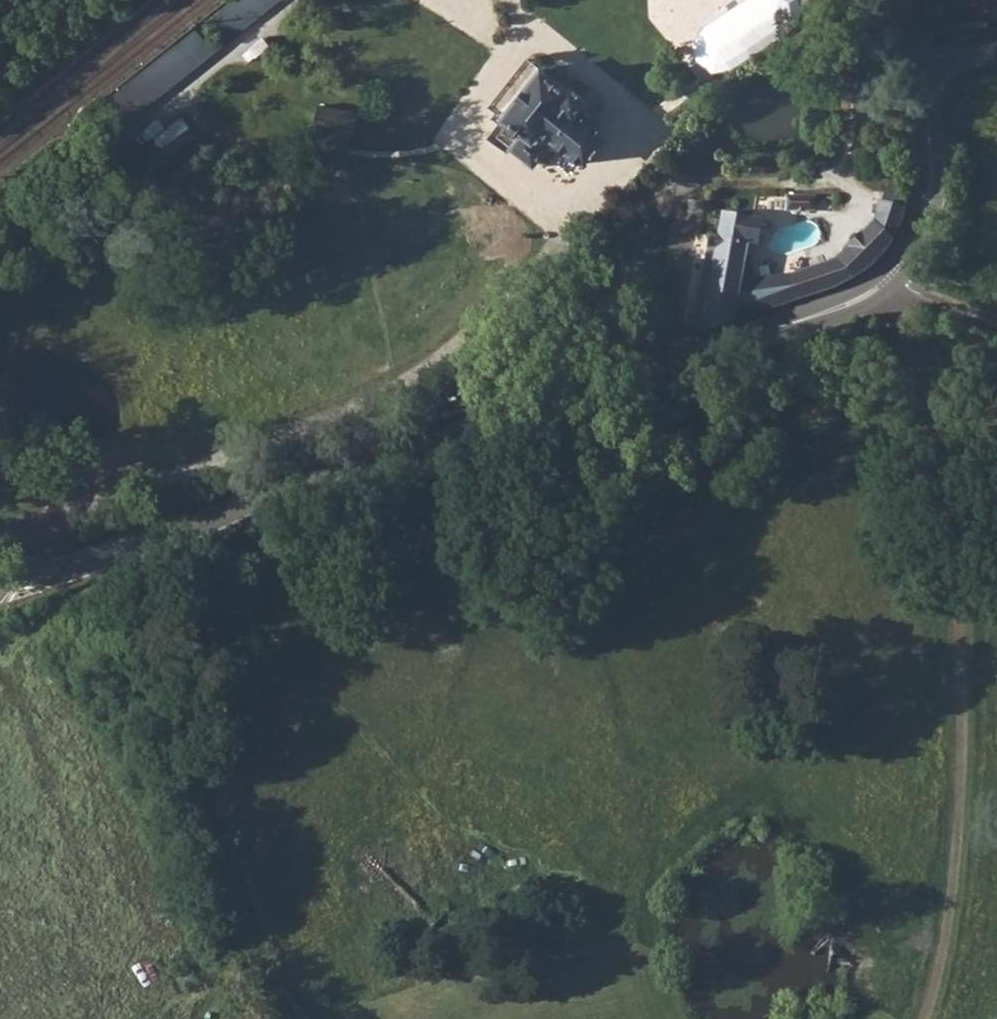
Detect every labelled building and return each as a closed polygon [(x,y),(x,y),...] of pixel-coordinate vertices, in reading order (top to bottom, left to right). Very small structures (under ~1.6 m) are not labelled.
[(280,0),(235,0),(209,21),(228,43),(280,0)] [(690,33),(714,75),(801,27),(792,10),(802,4),(800,0),(749,0),(690,33)] [(524,83),(489,130),(533,164),(550,142),(581,166),(605,135),(592,124),(598,115),(580,103),(584,97),(566,85),(563,89),(536,70),(524,83)] [(319,105),(317,117),(325,118),(327,106),(319,105)] [(718,245),(700,336),(860,280),(872,270),(901,235),(906,211),(881,205),(874,227),(838,260),(798,274),(743,285),(750,251),(757,253),(762,228),(722,220),(718,245)]
